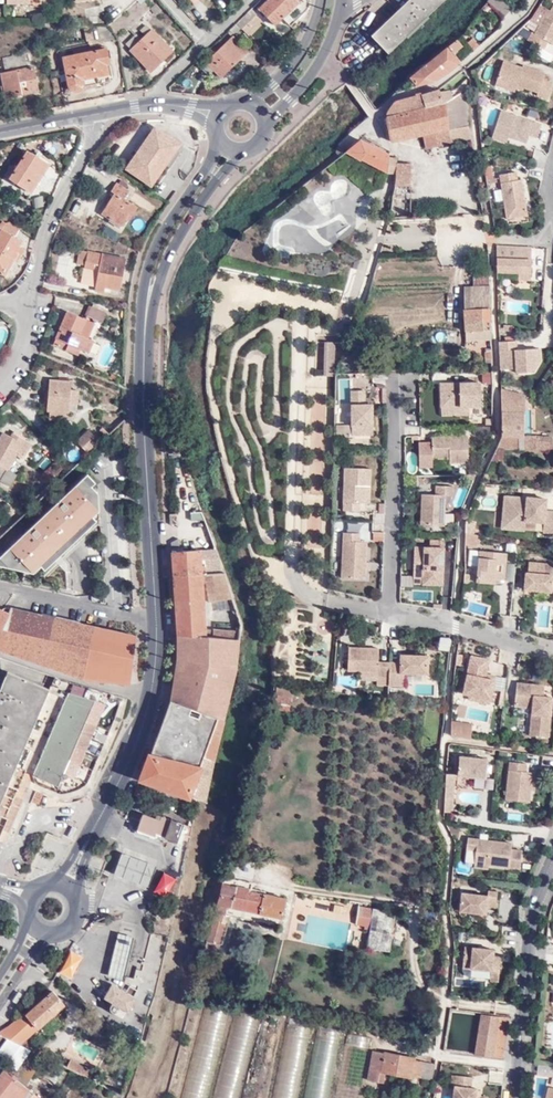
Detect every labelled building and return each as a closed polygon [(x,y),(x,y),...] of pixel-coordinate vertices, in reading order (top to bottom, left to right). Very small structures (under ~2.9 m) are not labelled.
[(73,8),(86,6),(86,0),(72,0),(73,8)] [(273,28),(302,0),(270,0),(257,13),(273,28)] [(432,0),(411,0),(366,43),(380,56),(437,2),(432,0)] [(491,3),(499,10),(507,18),(515,10),(504,0),(488,0),(491,3)] [(552,2),(552,0),(543,0),(540,4),(549,9),(552,2)] [(499,10),(491,3),(485,9),(493,16),(499,10)] [(541,51),(546,43),(549,45),(552,38),(552,4),(552,3),(549,10),(540,5),(531,21),(539,25),(533,34),(529,33),(525,41),(541,51)] [(257,18),(250,11),(233,27),(238,32),(243,37),(255,27),(252,24),(257,18)] [(238,32),(233,27),(227,34),(231,38),(238,32)] [(90,30),(80,29),(82,45),(92,44),(90,30)] [(125,49),(149,76),(171,56),(145,30),(139,35),(144,41),(140,46),(133,39),(125,49)] [(116,43),(106,31),(95,31),(97,46),(116,43)] [(432,56),(447,72),(458,64),(450,55),(459,47),(451,37),(432,56)] [(520,51),(525,43),(516,38),(511,47),(520,51)] [(247,54),(230,39),(203,65),(218,80),(247,54)] [(468,44),(474,52),(478,48),(473,41),(468,44)] [(62,65),(64,75),(106,70),(106,65),(109,65),(107,56),(62,65)] [(415,88),(433,83),(447,72),(432,56),(409,80),(415,88)] [(21,68),(18,58),(0,60),(0,72),(21,68)] [(488,58),(483,63),(487,67),(492,62),(488,58)] [(501,60),(494,82),(515,89),(516,86),(537,92),(535,96),(547,100),(552,82),(542,78),(543,72),(522,66),(521,67),(501,60)] [(2,102),(20,99),(19,96),(35,93),(33,79),(28,80),(25,70),(1,75),(2,86),(0,86),(0,89),(2,102)] [(106,70),(64,75),(67,96),(75,97),(80,90),(109,86),(106,70)] [(515,89),(494,82),(493,86),(514,93),(515,89)] [(441,96),(441,103),(464,92),(462,85),(451,92),(451,90),(440,92),(441,96)] [(464,92),(441,103),(447,133),(419,138),(420,151),(466,141),(463,126),(464,92)] [(389,144),(396,141),(419,138),(447,133),(441,103),(441,96),(396,105),(385,120),(389,144)] [(497,113),(490,134),(506,139),(524,145),(526,138),(535,141),(539,126),(497,113)] [(124,173),(144,188),(174,147),(155,132),(124,173)] [(506,139),(490,134),(488,141),(504,145),(506,139)] [(358,144),(345,155),(344,155),(385,177),(387,157),(358,144)] [(2,180),(29,196),(47,169),(26,156),(14,174),(8,171),(2,180)] [(396,178),(397,178),(395,190),(410,190),(411,168),(410,168),(410,161),(398,160),(396,178)] [(490,168),(483,170),(487,187),(496,185),(495,180),(493,181),(490,168)] [(505,219),(526,216),(520,180),(516,181),(514,173),(497,175),(505,219)] [(101,217),(119,227),(127,214),(130,216),(134,208),(122,201),(125,193),(115,187),(109,195),(112,197),(101,217)] [(14,235),(18,228),(5,221),(1,228),(14,235)] [(0,236),(0,276),(3,278),(20,247),(0,236)] [(538,250),(504,249),(504,268),(538,269),(538,250)] [(115,293),(122,262),(84,254),(83,255),(76,254),(73,266),(81,267),(80,271),(89,273),(91,266),(96,267),(92,290),(91,293),(100,294),(101,290),(115,293)] [(89,273),(80,271),(77,287),(92,290),(96,267),(91,266),(89,273)] [(503,281),(537,282),(538,269),(504,268),(503,281)] [(487,291),(486,278),(469,278),(470,292),(487,291)] [(463,345),(482,345),(483,357),(489,357),(487,309),(487,291),(470,292),(460,292),(461,309),(463,345)] [(83,317),(101,324),(105,316),(87,308),(83,317)] [(50,346),(74,358),(76,353),(84,356),(90,343),(78,337),(84,322),(64,314),(50,346)] [(506,345),(506,373),(523,373),(524,377),(548,376),(546,353),(522,353),(522,344),(506,345)] [(331,348),(319,348),(319,379),(330,379),(331,348)] [(337,404),(347,404),(346,378),(337,378),(337,404)] [(317,416),(332,417),(332,389),(312,382),(309,395),(319,398),(317,416)] [(46,424),(59,425),(60,417),(64,418),(67,385),(48,383),(43,418),(47,418),(46,424)] [(452,416),(468,416),(478,416),(478,393),(439,394),(440,417),(452,416)] [(541,439),(541,436),(529,436),(530,396),(504,395),(500,449),(496,461),(507,460),(509,450),(536,449),(552,450),(552,440),(541,439)] [(372,444),(371,414),(364,414),(364,400),(350,400),(352,444),(372,444)] [(102,428),(110,429),(110,421),(103,420),(102,428)] [(87,455),(99,444),(86,431),(73,443),(87,455)] [(2,474),(13,455),(18,458),(26,445),(10,435),(7,439),(0,434),(0,476),(2,474)] [(466,473),(466,447),(430,447),(430,455),(421,455),(422,474),(431,474),(431,469),(447,469),(447,474),(466,473)] [(0,476),(0,487),(3,489),(9,478),(2,474),(0,476)] [(360,514),(365,514),(365,497),(369,496),(370,479),(344,478),(342,521),(359,522),(360,514)] [(552,488),(552,479),(541,478),(540,491),(552,492),(552,488)] [(0,560),(0,570),(36,578),(43,572),(47,577),(99,526),(96,524),(102,517),(100,499),(94,494),(99,489),(89,479),(0,560)] [(451,506),(451,496),(433,496),(433,505),(420,504),(418,536),(442,537),(444,506),(451,506)] [(521,536),(522,528),(505,527),(506,508),(523,509),(523,502),(499,500),(497,534),(521,536)] [(522,528),(539,529),(539,539),(552,540),(552,517),(541,517),(542,503),(523,502),(523,509),(506,508),(505,527),(522,528)] [(204,520),(201,512),(191,513),(191,521),(204,520)] [(380,514),(369,514),(369,523),(380,523),(380,514)] [(372,542),(383,541),(383,532),(371,532),(372,542)] [(178,539),(171,543),(172,552),(183,551),(183,548),(179,548),(178,539)] [(365,572),(366,552),(359,552),(359,544),(343,544),(342,569),(333,569),(332,579),(341,580),(341,589),(365,590),(365,581),(365,572)] [(213,760),(237,667),(240,631),(213,629),(213,630),(206,629),(202,576),(204,576),(209,602),(232,598),(215,549),(183,551),(172,552),(176,613),(178,642),(178,649),(176,678),(171,700),(170,700),(141,779),(206,802),(213,760)] [(416,558),(417,586),(426,586),(426,594),(446,594),(446,558),(416,558)] [(477,595),(494,596),(493,592),(503,591),(504,562),(478,561),(477,595)] [(517,594),(546,596),(547,564),(525,563),(524,576),(519,576),(517,594)] [(472,592),(473,575),(463,574),(461,591),(472,592)] [(426,586),(417,586),(417,588),(405,588),(405,598),(414,598),(414,594),(426,594),(426,586)] [(134,637),(12,609),(9,615),(0,611),(0,650),(84,679),(100,681),(129,684),(132,660),(134,637)] [(449,641),(438,640),(437,649),(448,651),(449,641)] [(379,657),(350,655),(349,680),(361,681),(361,684),(390,685),(390,671),(378,670),(379,657)] [(470,659),(470,660),(462,698),(468,700),(467,704),(490,709),(495,684),(485,682),(488,663),(470,659)] [(402,671),(390,671),(390,685),(389,694),(405,695),(406,683),(428,684),(429,665),(402,663),(402,671)] [(79,705),(64,698),(8,675),(0,691),(0,805),(48,696),(63,704),(32,777),(56,788),(90,710),(79,705)] [(526,737),(545,739),(547,703),(537,702),(537,688),(511,686),(510,710),(513,712),(527,713),(526,737)] [(79,705),(86,690),(68,687),(64,698),(79,705)] [(277,688),(274,710),(290,712),(293,690),(277,688)] [(451,738),(471,741),(472,728),(452,725),(451,738)] [(488,761),(461,757),(458,777),(485,781),(488,761)] [(504,800),(530,804),(532,772),(526,771),(526,765),(508,763),(504,800)] [(457,777),(448,776),(444,812),(452,813),(457,777)] [(146,801),(150,792),(136,786),(132,796),(146,801)] [(33,800),(36,792),(28,789),(23,802),(31,805),(33,800)] [(55,800),(36,792),(33,800),(52,807),(55,800)] [(149,835),(175,844),(181,824),(160,816),(158,820),(138,813),(132,832),(148,837),(149,835)] [(507,813),(506,819),(521,821),(522,814),(507,813)] [(474,863),(487,866),(520,869),(521,850),(510,849),(510,842),(466,837),(464,851),(475,852),(474,863)] [(114,877),(147,886),(152,866),(119,856),(114,877)] [(486,872),(487,866),(474,863),(472,870),(486,872)] [(244,882),(220,877),(208,926),(219,928),(222,916),(224,908),(243,912),(242,920),(257,923),(259,916),(267,917),(281,921),(285,902),(262,896),(262,894),(243,889),(244,882)] [(459,894),(458,914),(485,917),(486,912),(496,913),(498,892),(487,891),(486,897),(459,894)] [(501,915),(510,915),(509,899),(500,900),(501,915)] [(391,912),(353,907),(350,927),(388,932),(391,912)] [(222,916),(242,920),(243,912),(224,908),(222,916)] [(267,917),(259,916),(257,923),(265,925),(267,917)] [(219,928),(208,926),(201,947),(213,948),(219,928)] [(388,934),(364,930),(362,949),(385,953),(388,934)] [(136,988),(148,934),(132,931),(130,940),(121,982),(117,991),(130,998),(136,988)] [(121,982),(130,940),(114,936),(104,978),(121,982)] [(488,987),(498,987),(499,959),(493,958),(493,951),(464,948),(462,973),(488,976),(488,987)] [(78,964),(66,958),(57,977),(69,983),(78,964)] [(133,1000),(130,998),(117,991),(106,986),(99,1001),(115,1008),(123,1013),(126,1014),(133,1000)] [(48,994),(42,989),(21,1019),(48,994)] [(23,1042),(60,1008),(48,994),(21,1019),(0,1034),(0,1041),(13,1047),(23,1042)] [(118,1023),(123,1013),(115,1008),(110,1018),(118,1023)] [(502,1063),(507,1018),(478,1014),(472,1059),(502,1063)] [(13,1047),(0,1041),(0,1062),(1,1063),(0,1067),(0,1068),(11,1076),(27,1054),(13,1047)] [(62,1071),(66,1064),(23,1042),(13,1047),(27,1054),(42,1061),(62,1071)] [(428,1082),(430,1066),(415,1064),(415,1061),(370,1053),(365,1084),(382,1088),(384,1078),(409,1083),(409,1079),(428,1082)] [(19,1091),(42,1061),(27,1054),(11,1076),(7,1082),(19,1091)] [(62,1071),(83,1083),(87,1074),(66,1064),(62,1071)] [(52,1093),(60,1077),(39,1066),(31,1082),(52,1093)] [(19,1091),(7,1082),(0,1078),(0,1097),(28,1097),(19,1091)] [(481,1094),(478,1094),(478,1093),(472,1092),(472,1082),(451,1080),(450,1090),(453,1090),(452,1097),(481,1097),(481,1094)]
